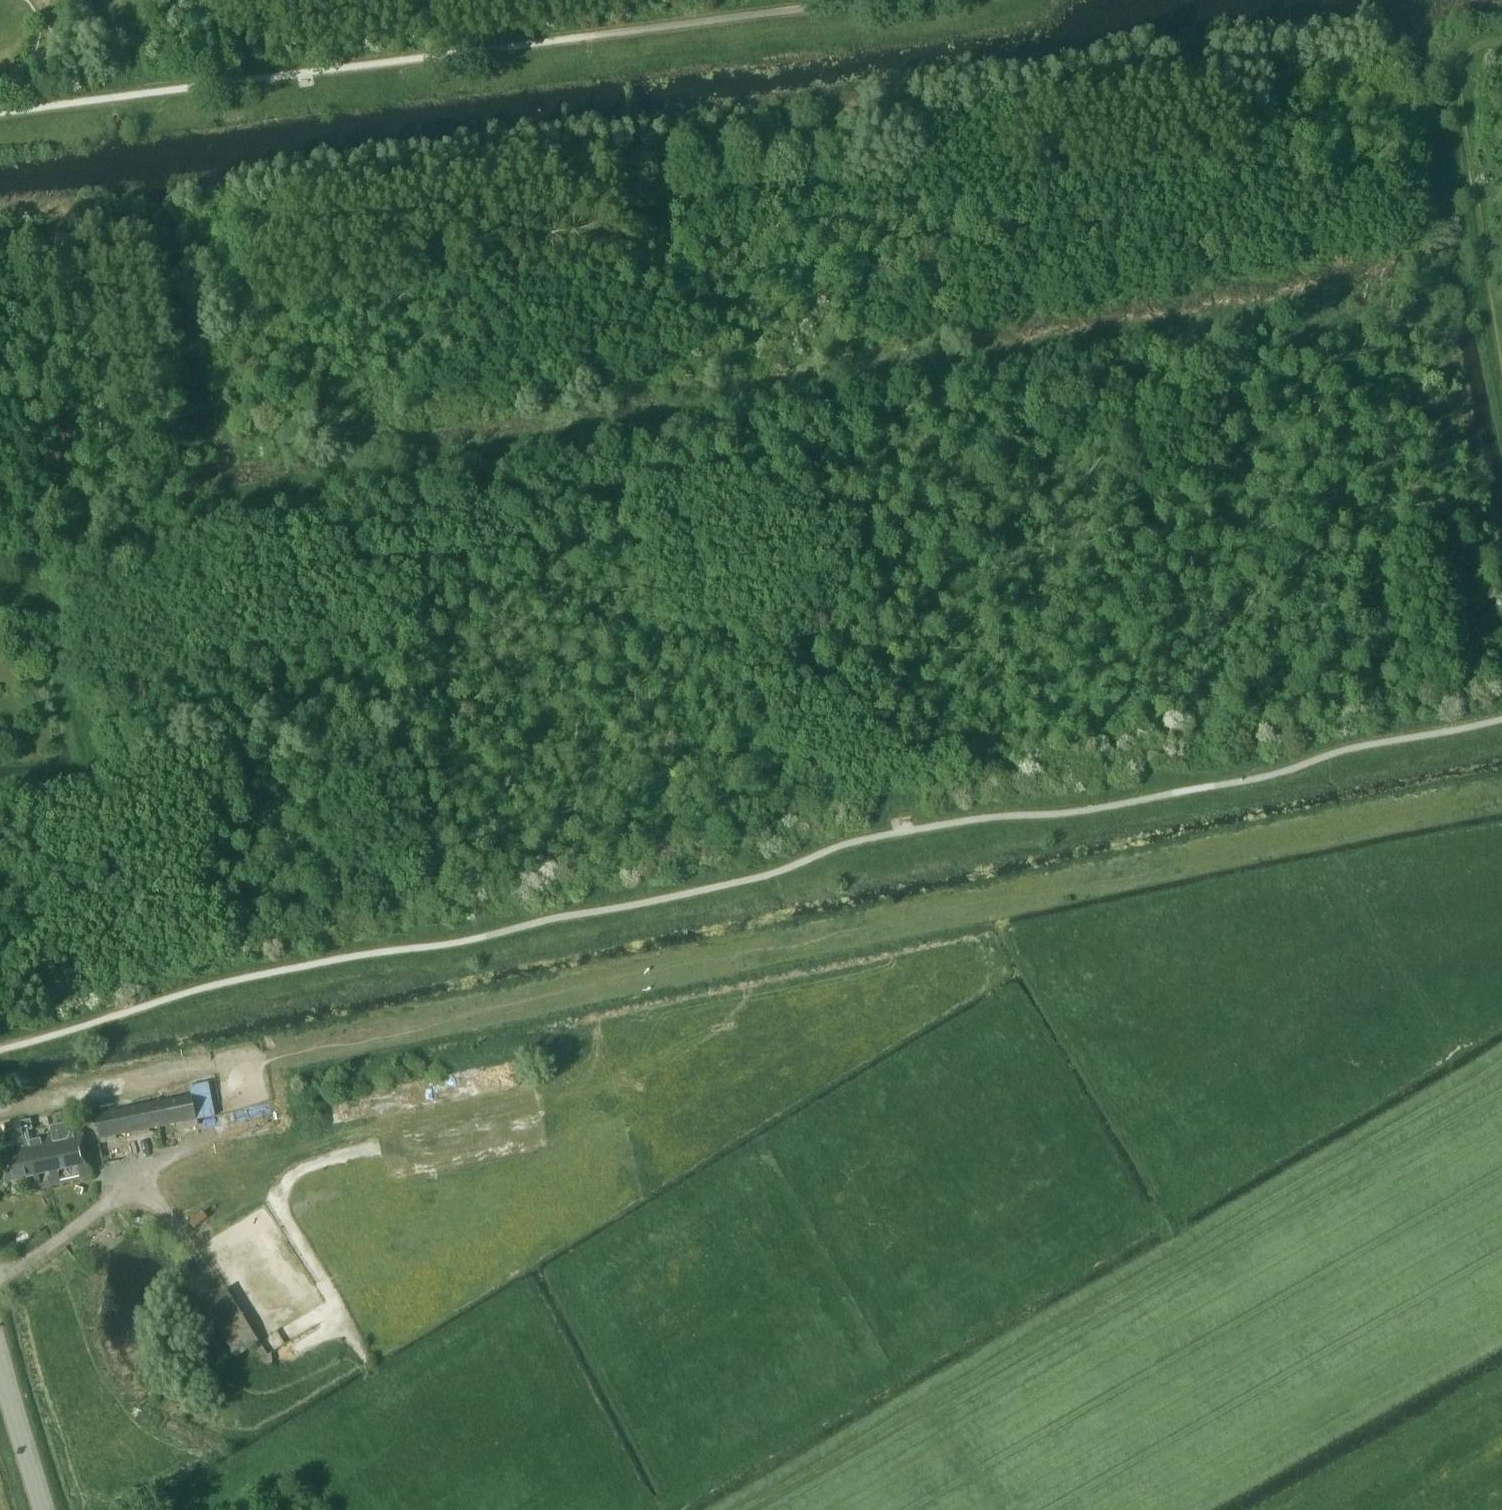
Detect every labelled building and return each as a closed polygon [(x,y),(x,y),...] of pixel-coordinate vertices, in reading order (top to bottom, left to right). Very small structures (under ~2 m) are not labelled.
[(95,1116),(100,1141),(196,1120),(191,1096),(95,1116)] [(6,1183),(34,1177),(37,1189),(92,1177),(82,1130),(73,1132),(71,1122),(50,1127),(52,1137),(25,1142),(26,1147),(0,1152),(0,1155),(6,1183)] [(10,1141),(21,1140),(20,1130),(9,1132),(10,1141)] [(228,1327),(254,1313),(238,1286),(213,1300),(228,1327)] [(318,1315),(281,1350),(293,1363),(330,1328),(318,1315)]
